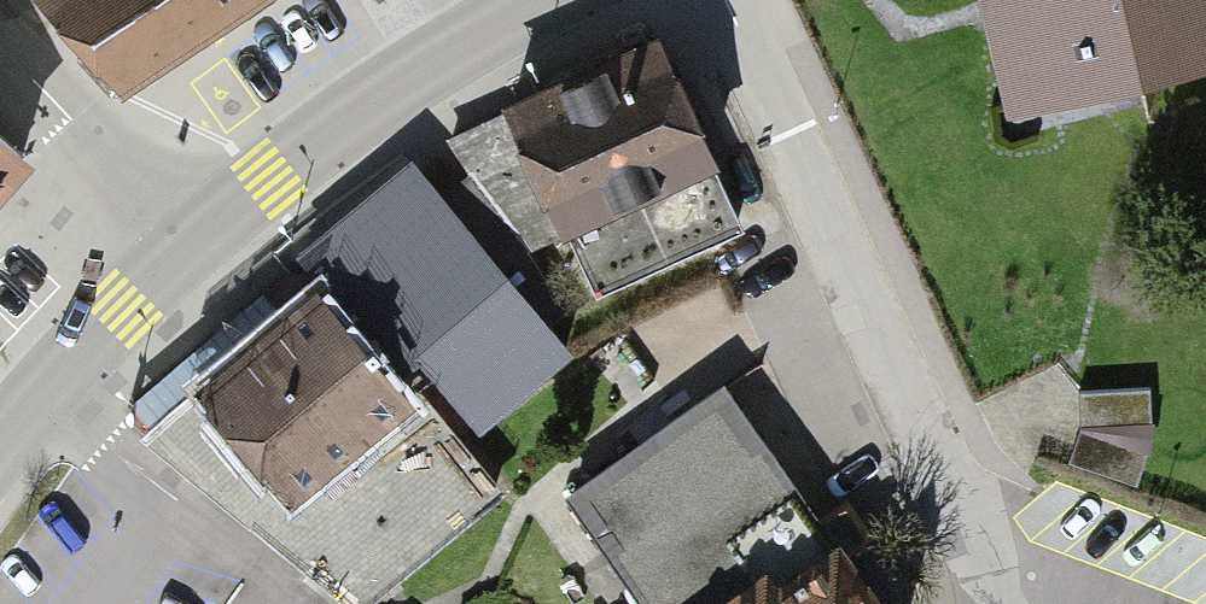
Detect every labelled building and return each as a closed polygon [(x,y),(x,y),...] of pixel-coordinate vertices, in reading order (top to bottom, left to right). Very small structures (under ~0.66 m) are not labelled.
[(120,106),(277,0),(34,0),(120,106)] [(1011,141),(1205,98),(1205,0),(980,0),(1011,141)] [(645,42),(482,110),(536,236),(698,168),(645,42)] [(27,165),(0,141),(0,194),(27,165)] [(528,277),(410,141),(299,232),(325,261),(422,368),(516,286),(528,277)] [(325,261),(195,370),(212,390),(313,509),(432,408),(446,396),(422,368),(325,261)] [(516,286),(422,368),(446,396),(479,434),(574,352),(516,286)] [(641,603),(722,603),(768,575),(778,590),(837,553),(725,386),(572,502),(641,603)] [(1150,389),(1082,396),(1084,425),(1153,419),(1150,389)] [(212,390),(159,442),(355,603),(366,603),(500,495),(432,408),(313,509),(212,390)] [(1142,483),(1150,449),(1085,434),(1076,468),(1142,483)] [(837,553),(778,590),(768,575),(722,603),(869,603),(837,553)]
